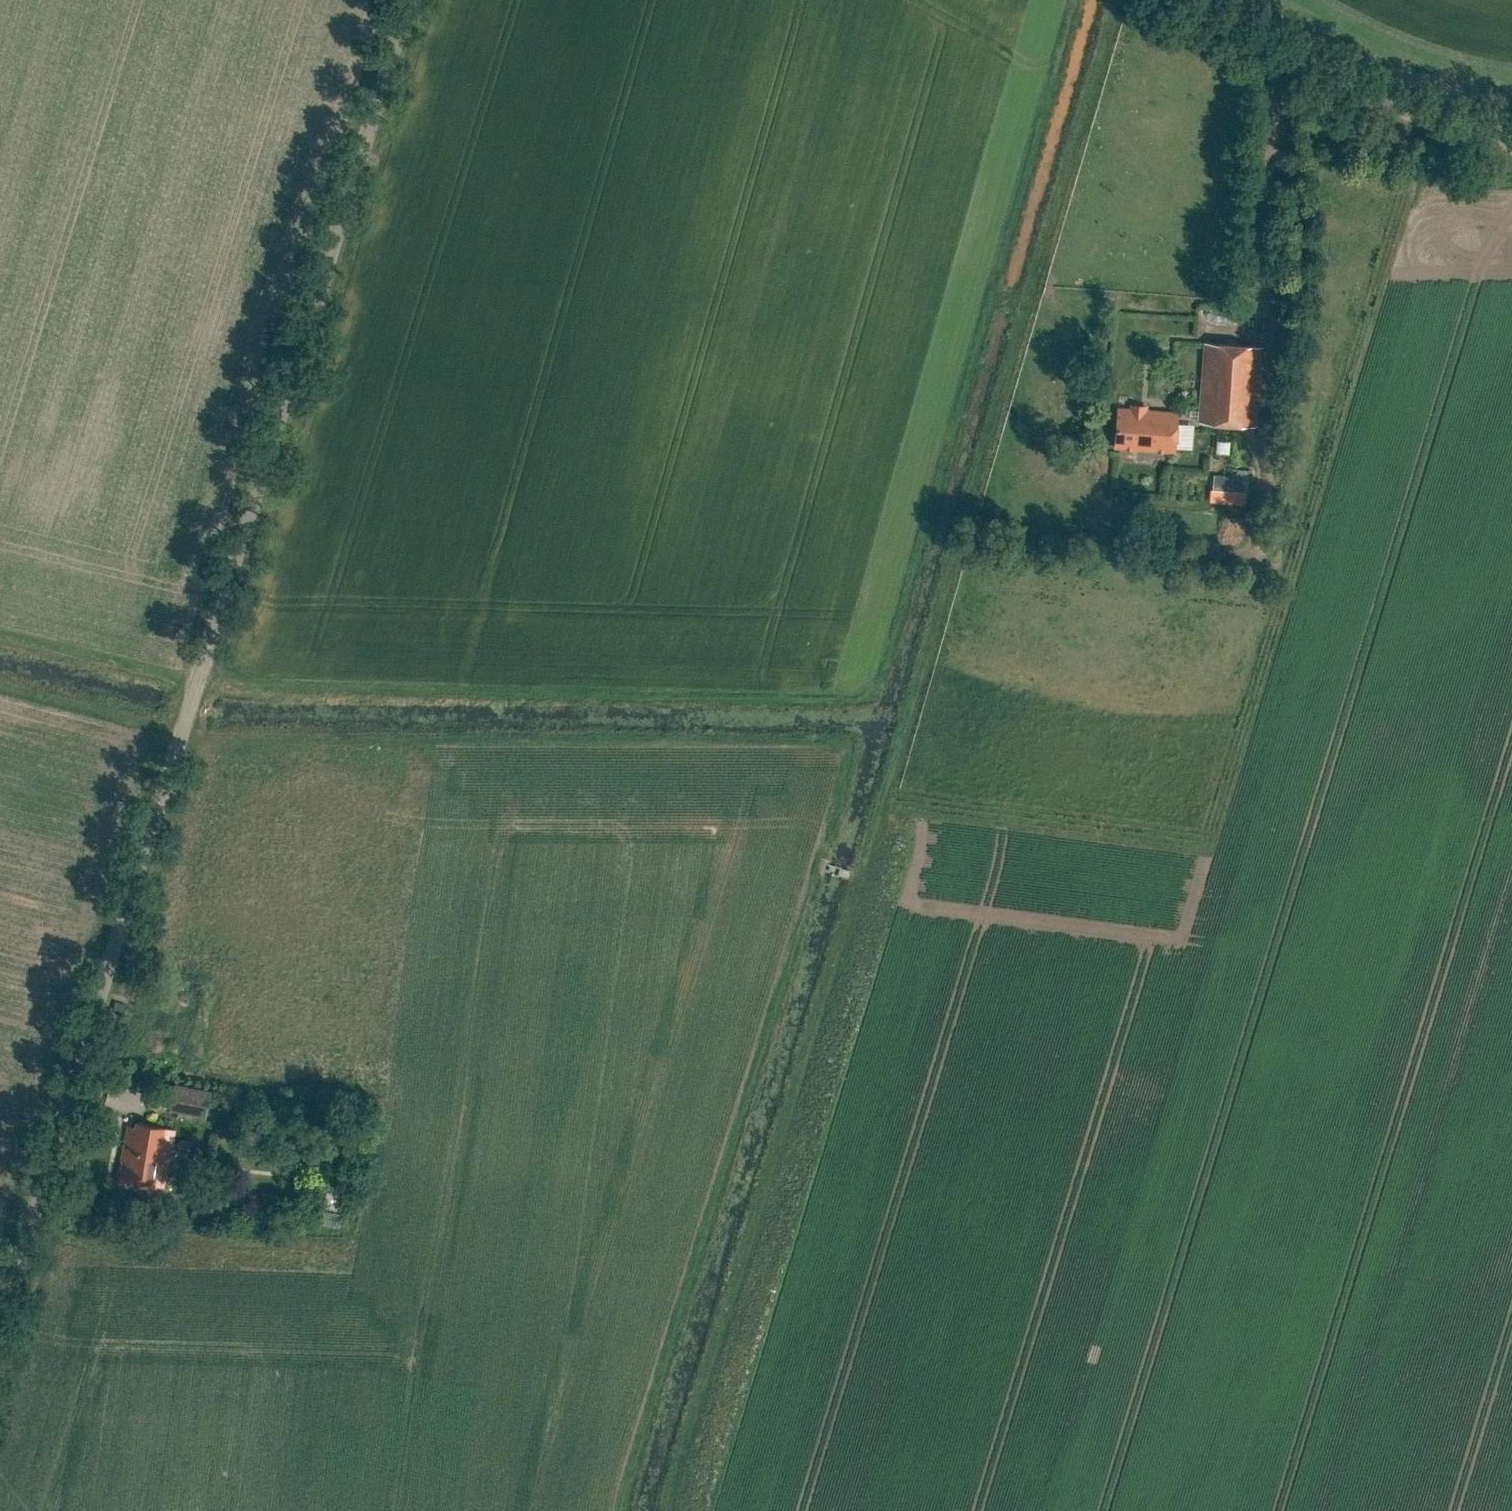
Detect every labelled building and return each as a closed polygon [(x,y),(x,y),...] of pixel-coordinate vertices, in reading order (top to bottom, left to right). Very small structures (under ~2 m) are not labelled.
[(1206,341),(1199,421),(1258,426),(1264,345),(1206,341)] [(1178,413),(1118,408),(1115,447),(1175,452),(1178,413)] [(1210,501),(1246,504),(1247,486),(1252,486),(1253,470),(1232,468),(1232,475),(1214,474),(1213,489),(1211,489),(1210,501)] [(212,1090),(175,1083),(170,1110),(206,1117),(212,1090)] [(176,1129),(137,1121),(136,1126),(127,1125),(116,1180),(164,1190),(173,1148),(178,1149),(178,1150),(188,1152),(190,1142),(179,1140),(178,1144),(174,1143),(176,1129)] [(340,1193),(328,1190),(324,1206),(336,1209),(340,1193)]
